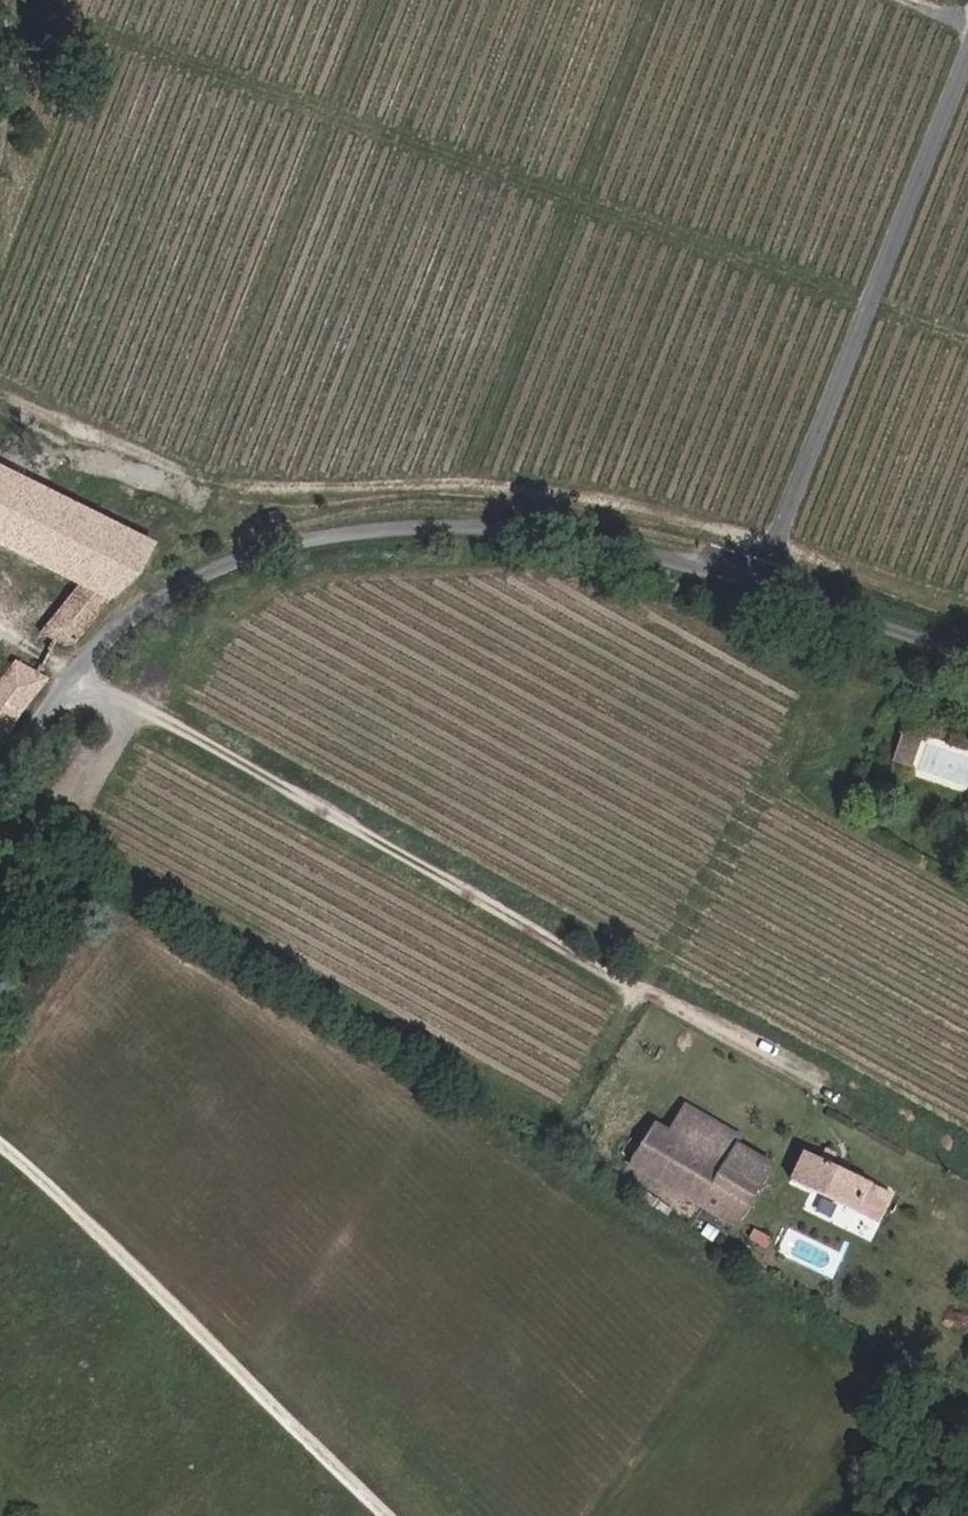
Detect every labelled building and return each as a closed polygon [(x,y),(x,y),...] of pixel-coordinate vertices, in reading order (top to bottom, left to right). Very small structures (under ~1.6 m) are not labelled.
[(0,439),(0,468),(47,492),(59,469),(0,439)] [(62,648),(67,642),(75,644),(132,576),(160,526),(135,514),(128,532),(47,492),(0,468),(0,543),(80,584),(39,631),(62,648)] [(40,678),(16,664),(0,684),(0,743),(40,678)] [(909,738),(891,731),(882,758),(900,765),(909,738)] [(760,1178),(769,1162),(731,1141),(734,1135),(679,1104),(667,1130),(650,1122),(631,1155),(738,1218),(749,1196),(713,1176),(723,1159),(760,1178)] [(814,1154),(804,1148),(792,1172),(855,1205),(867,1183),(825,1160),(830,1150),(820,1144),(814,1154)] [(713,1176),(749,1196),(760,1178),(723,1159),(713,1176)] [(886,1194),(867,1183),(855,1205),(874,1215),(886,1194)]
